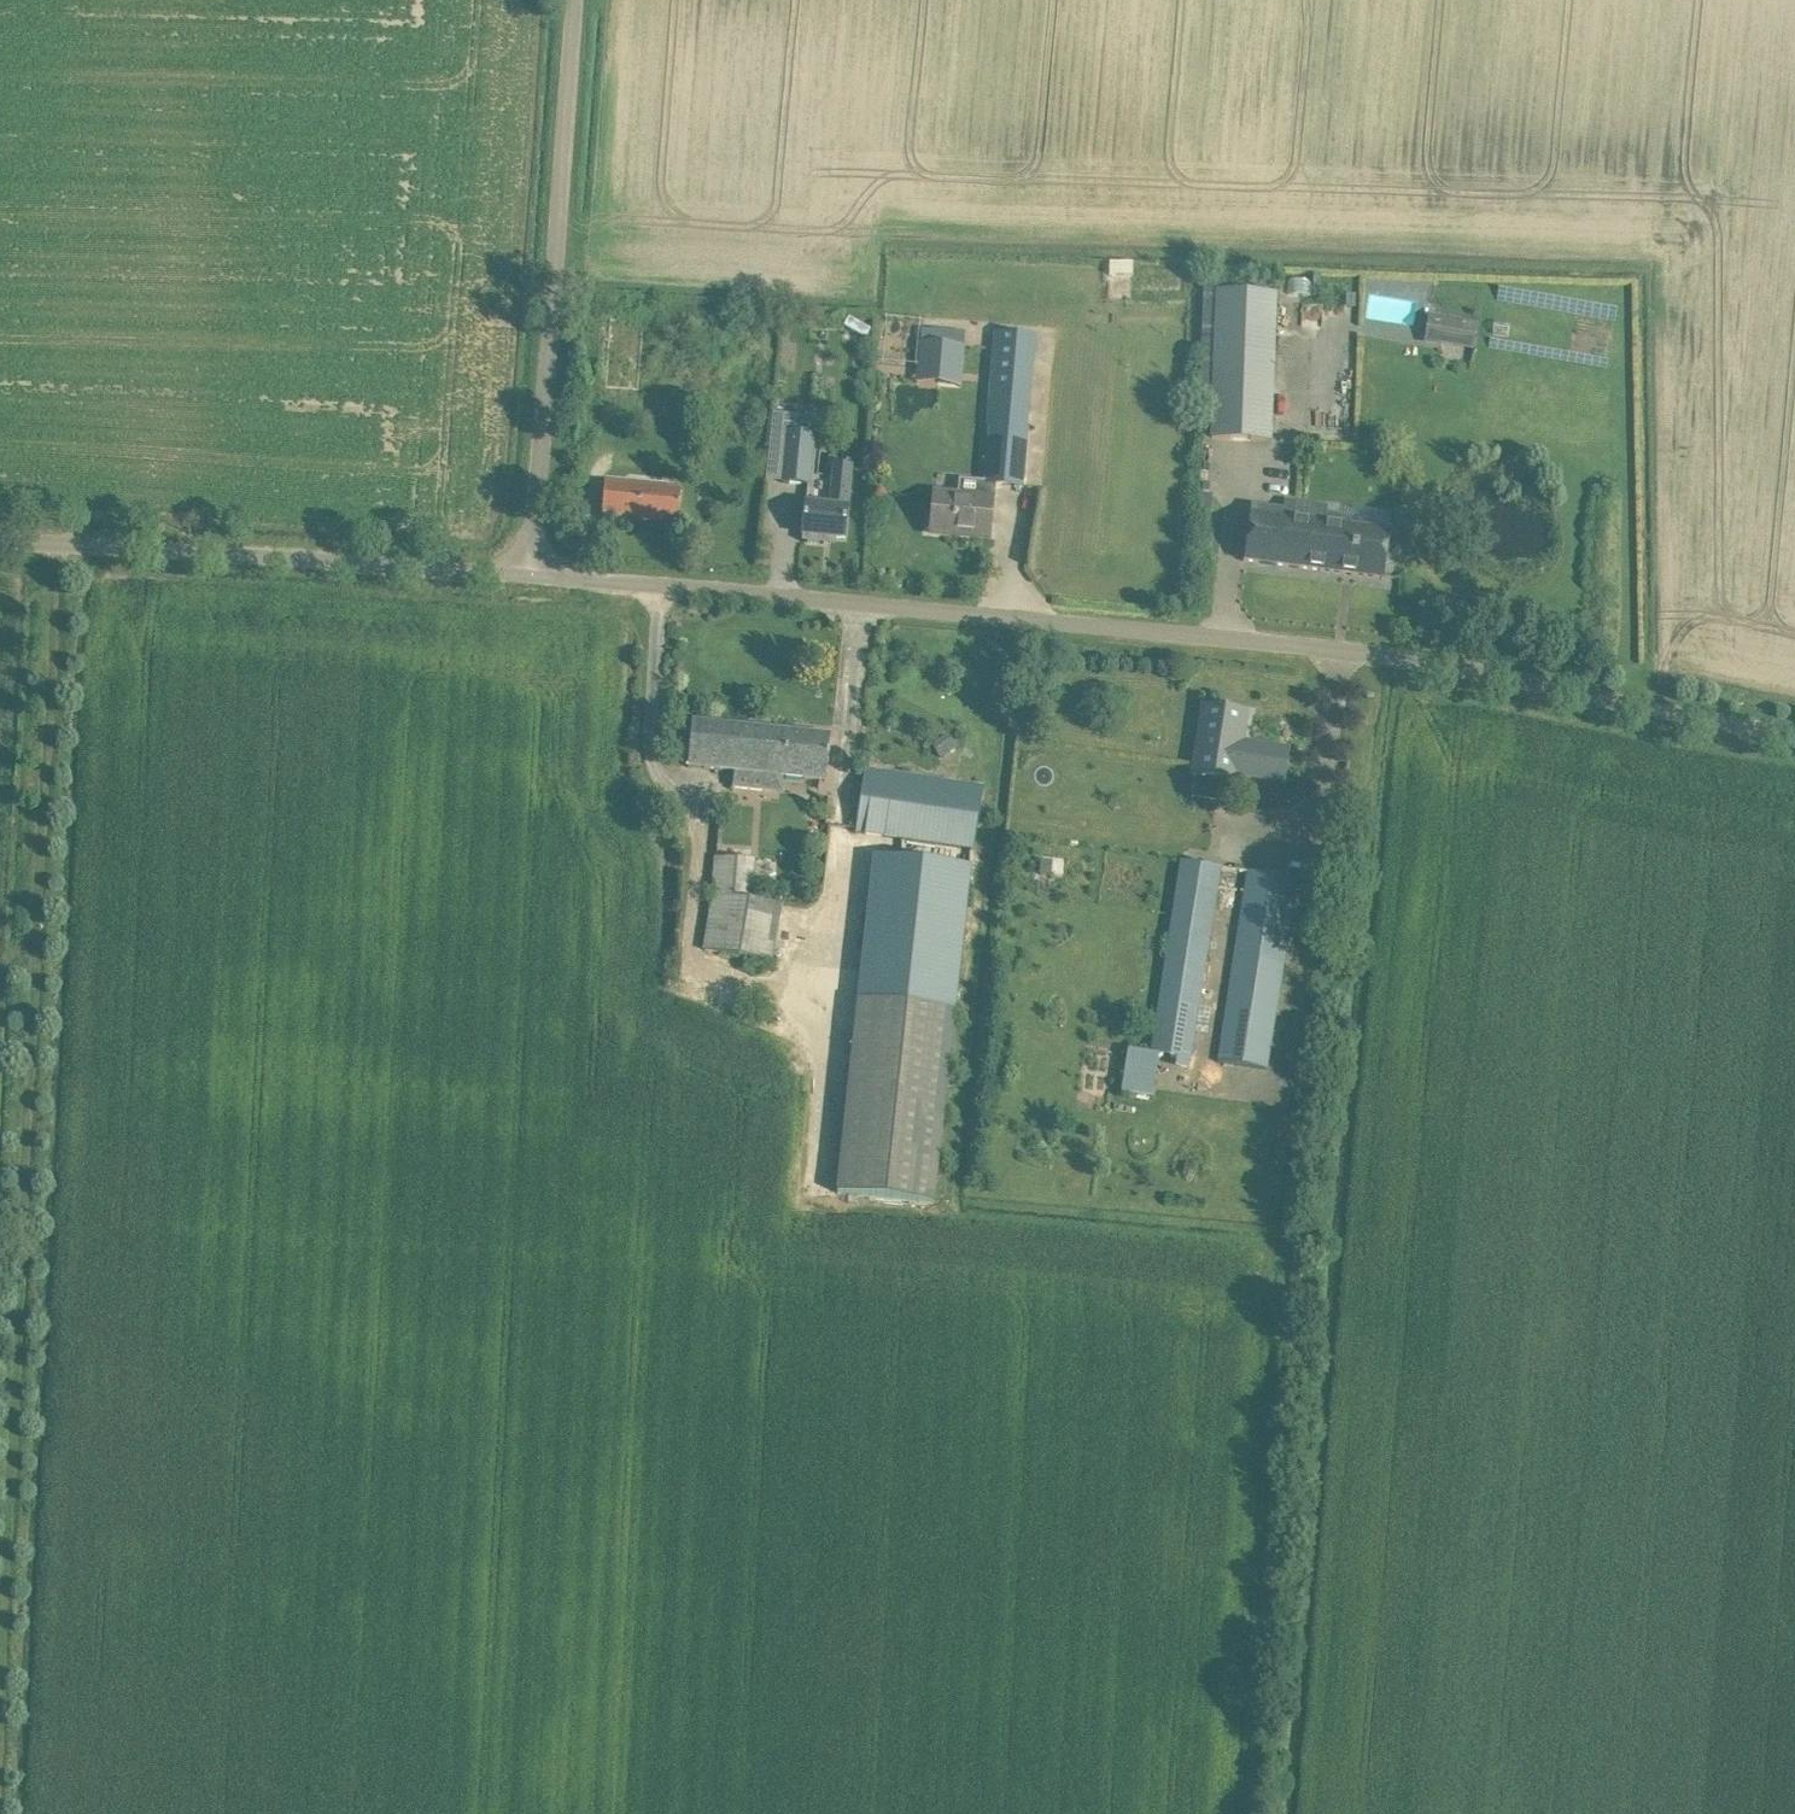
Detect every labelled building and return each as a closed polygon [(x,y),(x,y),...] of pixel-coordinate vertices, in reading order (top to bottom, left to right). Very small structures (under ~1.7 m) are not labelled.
[(1218,281),(1204,281),(1200,400),(1213,401),(1212,437),(1270,439),(1276,295),(1217,293),(1218,281)] [(1429,315),(1425,344),(1476,351),(1480,323),(1429,315)] [(871,330),(849,317),(844,326),(866,338),(871,330)] [(987,482),(987,486),(997,487),(1023,489),(1037,336),(995,332),(987,425),(992,425),(987,482)] [(919,342),(916,380),(952,383),(953,367),(962,367),(963,345),(919,342)] [(812,420),(789,417),(783,481),(809,484),(814,433),(810,433),(812,420)] [(844,538),(847,514),(847,509),(851,464),(835,463),(831,507),(806,505),(803,541),(823,543),(824,536),(844,538)] [(929,515),(927,532),(932,532),(932,533),(956,535),(956,531),(990,534),(993,534),(997,487),(987,486),(987,482),(960,480),(958,496),(935,494),(934,509),(933,515),(929,515)] [(602,517),(679,524),(682,490),(605,483),(602,517)] [(1386,555),(1390,531),(1351,526),(1352,518),(1251,506),(1247,537),(1244,561),(1383,579),(1386,555)] [(1205,707),(1194,775),(1235,781),(1236,773),(1284,780),(1288,751),(1241,744),(1246,713),(1205,707)] [(690,745),(688,766),(736,771),(734,786),(765,790),(767,774),(785,776),(826,781),(828,760),(831,736),(693,721),(690,745)] [(867,769),(858,833),(973,849),(982,785),(867,769)] [(954,1010),(971,867),(874,856),(858,1001),(954,1010)] [(710,890),(704,951),(774,964),(783,905),(754,898),(753,898),(732,896),(736,859),(716,858),(713,890),(710,890)] [(1178,885),(1152,1051),(1191,1057),(1221,867),(1209,865),(1183,861),(1182,861),(1178,885)] [(1248,871),(1218,1061),(1242,1065),(1266,1069),(1296,878),(1248,871)] [(839,1191),(936,1201),(954,1010),(858,1001),(839,1191)]
